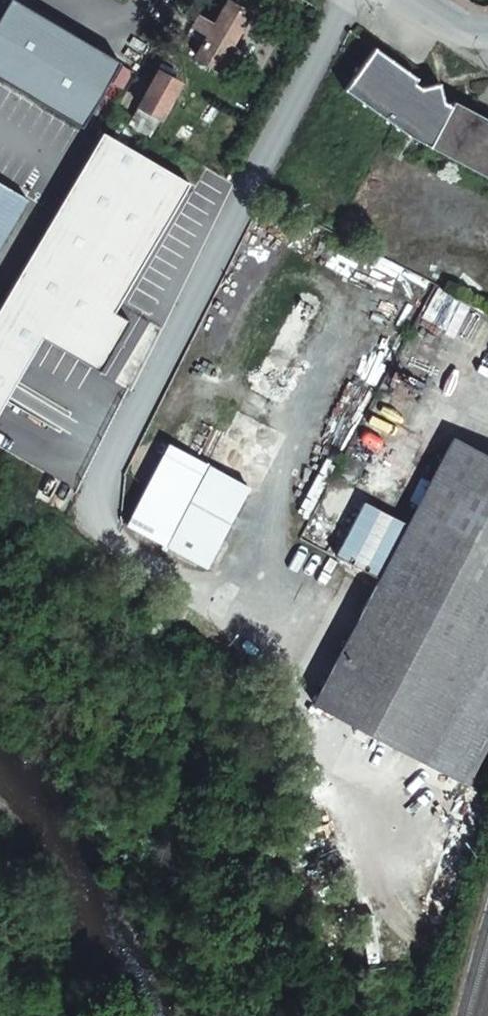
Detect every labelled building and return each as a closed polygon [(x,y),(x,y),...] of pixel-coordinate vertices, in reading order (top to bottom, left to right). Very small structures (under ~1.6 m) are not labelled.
[(249,11),(230,0),(229,0),(213,25),(199,17),(192,30),(207,38),(197,55),(218,67),(249,11)] [(0,30),(0,77),(90,133),(123,67),(13,5),(0,30)] [(182,80),(168,72),(171,68),(164,64),(162,68),(158,66),(127,122),(151,135),(182,80)] [(358,107),(379,120),(419,146),(421,142),(444,105),(437,100),(443,85),(427,94),(400,77),(385,67),(358,107)] [(421,142),(487,185),(487,123),(448,98),(444,105),(421,142)] [(108,139),(0,332),(0,423),(55,346),(111,370),(131,319),(123,316),(191,180),(108,139)] [(33,199),(0,183),(0,260),(33,199)] [(219,469),(254,487),(317,365),(282,345),(219,469)] [(458,435),(325,707),(440,759),(466,706),(487,716),(487,450),(458,435)] [(219,469),(184,450),(143,531),(178,550),(219,469)] [(254,487),(219,469),(178,550),(229,579),(272,497),(254,487)] [(466,706),(440,759),(477,777),(487,754),(487,716),(466,706)]
